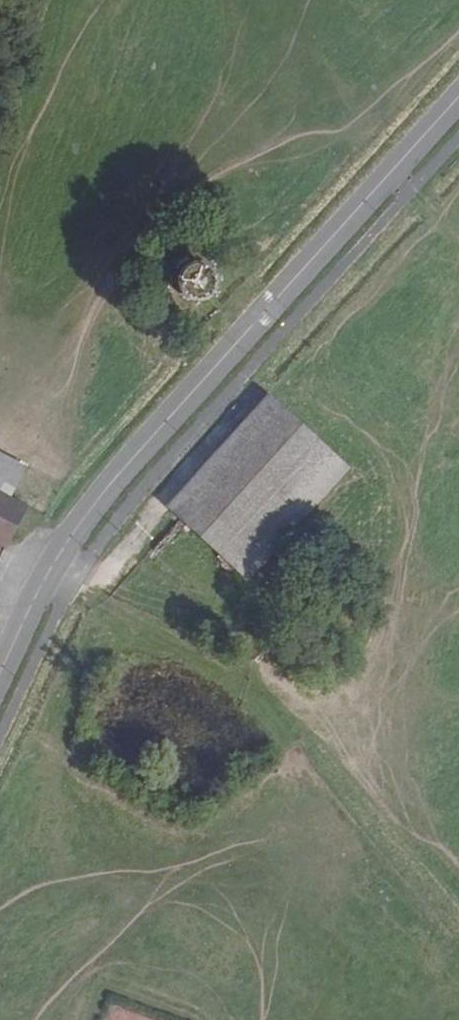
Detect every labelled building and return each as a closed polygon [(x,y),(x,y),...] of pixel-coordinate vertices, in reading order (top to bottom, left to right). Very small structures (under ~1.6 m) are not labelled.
[(199,268),(192,266),(190,266),(185,267),(182,270),(179,273),(177,276),(176,280),(176,285),(177,289),(179,293),(183,296),(187,298),(193,299),(198,298),(202,295),(206,291),(208,285),(208,281),(207,276),(204,271),(199,268)] [(180,520),(283,407),(269,393),(166,507),(180,520)] [(249,582),(351,469),(283,407),(180,520),(249,582)] [(16,497),(0,489),(0,528),(16,497)] [(297,563),(315,544),(300,530),(282,549),(297,563)]
